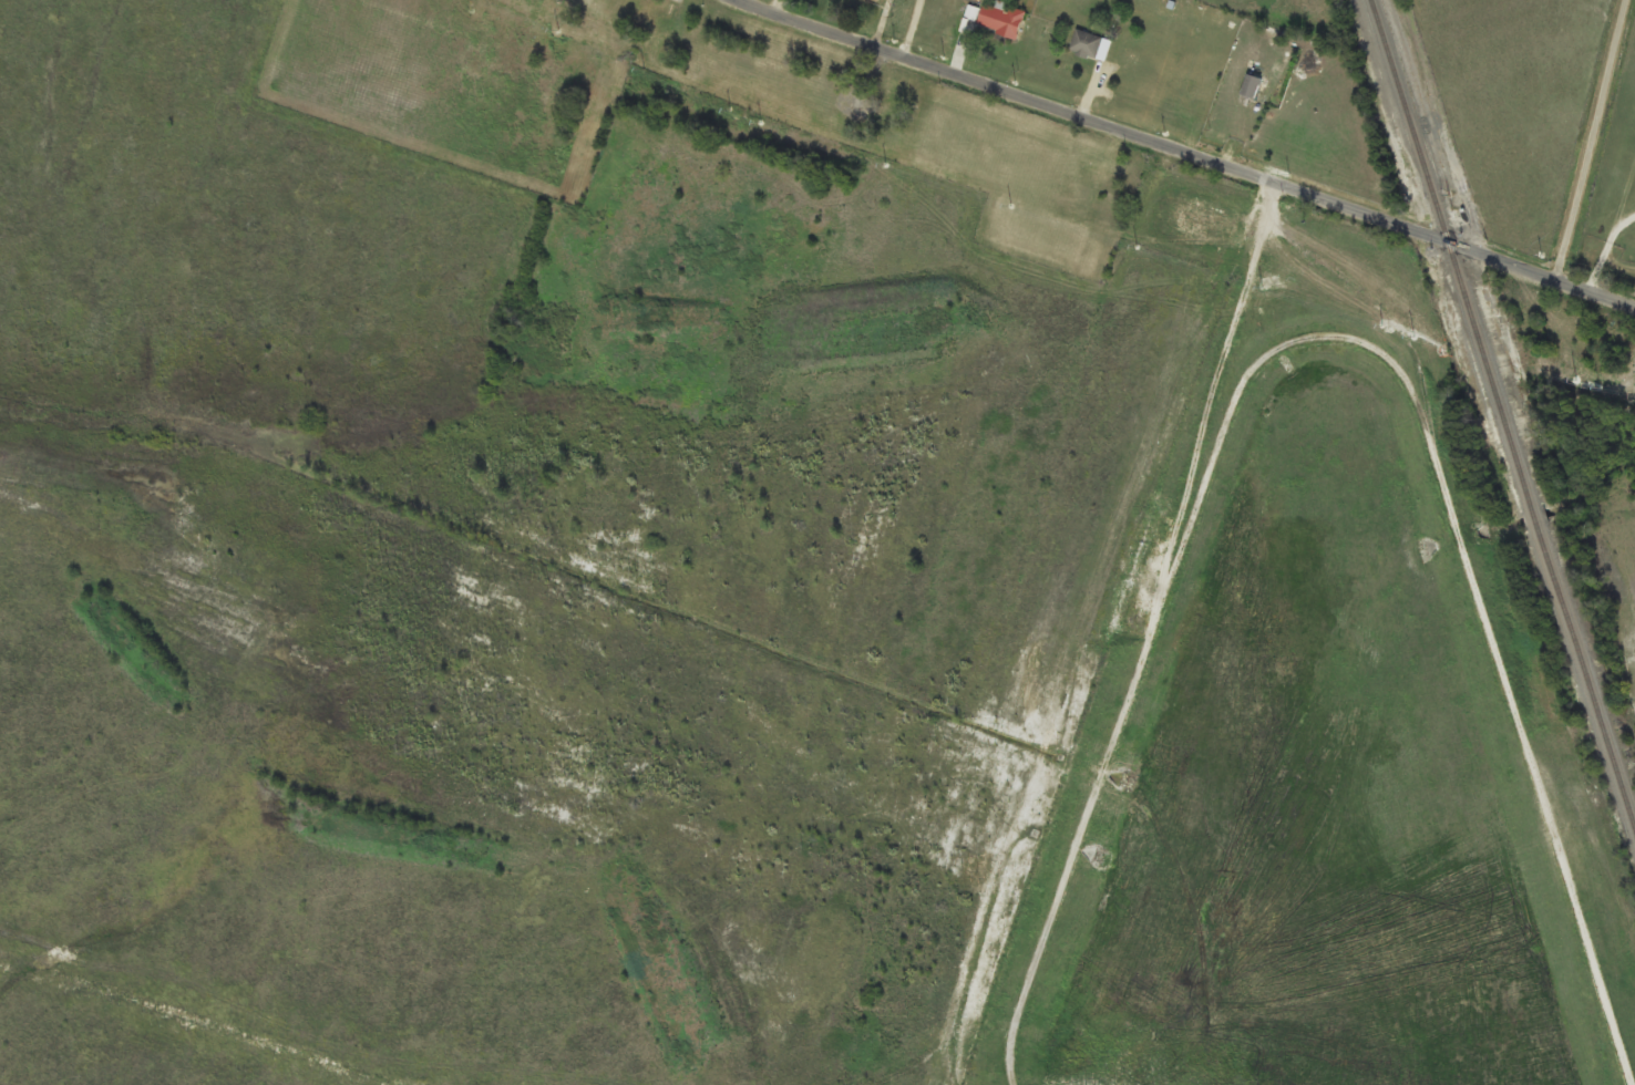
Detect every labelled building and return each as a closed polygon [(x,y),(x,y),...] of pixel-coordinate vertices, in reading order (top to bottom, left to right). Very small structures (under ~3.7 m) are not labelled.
[(1019,39),(1027,10),(997,2),(996,7),(983,3),(977,27),(1019,39)] [(1113,40),(1077,30),(1071,52),(1107,62),(1113,40)] [(1255,100),(1264,80),(1249,74),(1241,94),(1255,100)]
